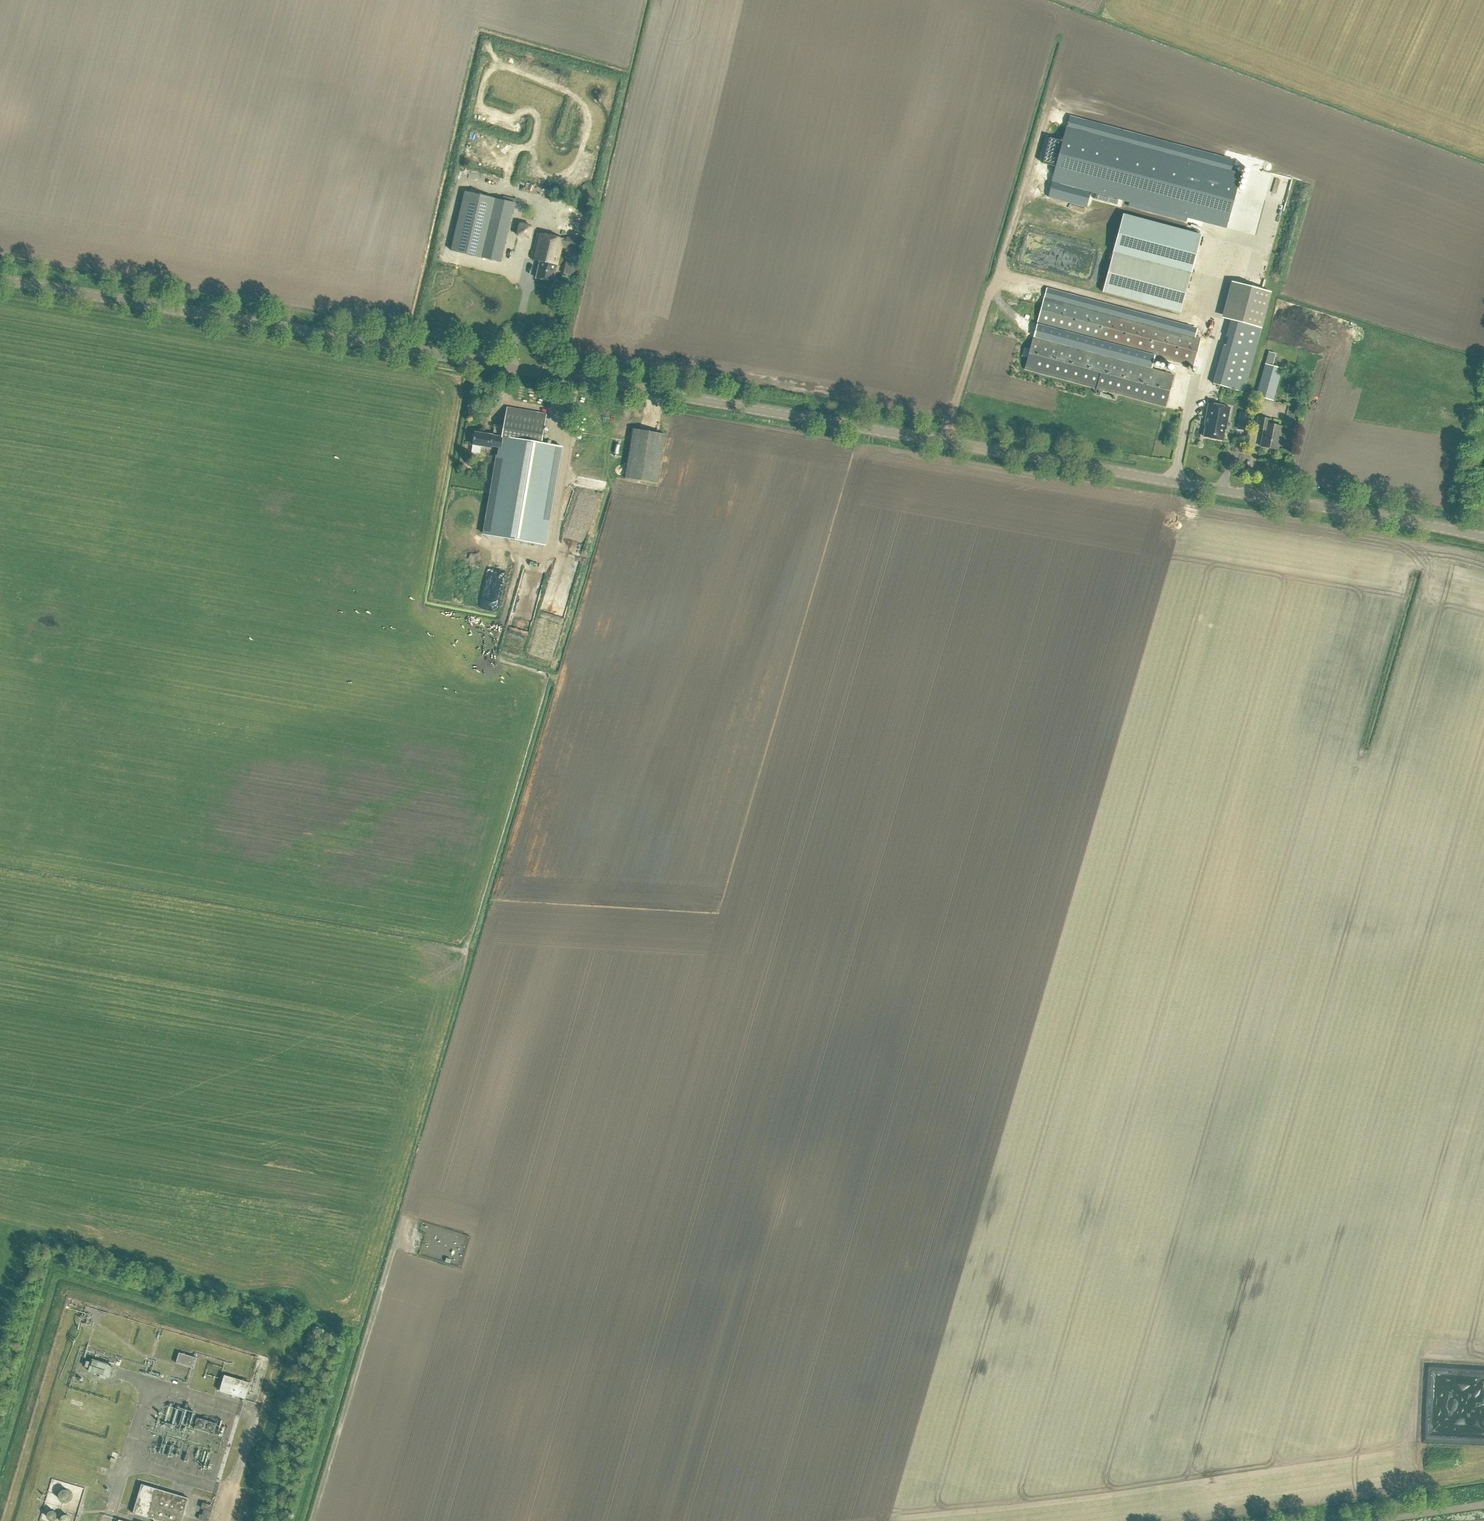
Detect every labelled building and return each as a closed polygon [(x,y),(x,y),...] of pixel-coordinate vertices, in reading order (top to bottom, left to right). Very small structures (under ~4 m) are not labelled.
[(1046,157),(1046,158),(1232,226),(1241,194),(1054,126),(1046,157)] [(466,191),(452,251),(501,263),(516,203),(466,191)] [(1186,223),(1187,218),(1128,203),(1127,207),(1185,223),(1186,223)] [(1123,215),(1113,253),(1175,270),(1191,274),(1201,235),(1123,215)] [(520,224),(517,236),(517,237),(529,240),(529,239),(531,227),(532,226),(533,219),(522,216),(520,223),(520,224)] [(540,261),(538,270),(536,278),(554,282),(558,265),(560,266),(565,244),(563,244),(564,239),(538,233),(532,259),(540,261)] [(1113,253),(1108,270),(1102,292),(1180,313),(1191,274),(1175,270),(1113,253)] [(1201,339),(1045,296),(1038,323),(1194,366),(1201,339)] [(1224,345),(1213,384),(1243,393),(1261,329),(1231,321),(1226,338),(1228,339),(1226,346),(1224,345)] [(1165,407),(1174,375),(1034,336),(1025,368),(1165,407)] [(1282,369),(1272,366),(1275,354),(1268,352),(1256,396),(1273,401),(1282,369)] [(1298,388),(1301,379),(1292,377),(1290,385),(1298,388)] [(1230,408),(1208,404),(1204,426),(1206,426),(1204,436),(1222,440),(1224,429),(1226,429),(1230,408)] [(491,446),(499,448),(498,457),(496,456),(483,534),(546,545),(563,447),(542,444),(547,415),(507,408),(503,437),(475,432),(472,446),(471,453),(480,454),(481,447),(491,449),(491,446)] [(1240,412),(1237,426),(1247,428),(1250,414),(1240,412)] [(1271,420),(1258,417),(1255,428),(1263,430),(1259,446),(1277,450),(1282,427),(1270,424),(1271,420)] [(633,430),(625,478),(657,484),(665,435),(633,430)] [(460,1271),(467,1241),(428,1231),(421,1260),(441,1265),(445,1250),(454,1252),(450,1268),(460,1271)] [(179,1353),(176,1363),(194,1368),(197,1358),(179,1353)] [(264,1372),(267,1360),(259,1357),(255,1369),(264,1372)] [(92,1359),(91,1362),(88,1372),(109,1377),(113,1365),(92,1359)] [(250,1383),(224,1375),(220,1391),(246,1399),(250,1383)] [(198,1418),(195,1429),(216,1434),(217,1424),(198,1418)] [(142,1484),(134,1513),(160,1520),(182,1520),(189,1498),(142,1484)] [(67,1501),(70,1499),(71,1496),(70,1493),(68,1490),(65,1490),(62,1491),(60,1494),(60,1497),(61,1499),(64,1501),(67,1501)] [(213,1506),(203,1503),(201,1508),(212,1511),(213,1506)] [(54,1511),(52,1511),(50,1511),(48,1513),(48,1515),(49,1518),(51,1519),(53,1519),(55,1518),(56,1516),(56,1513),(54,1511)]
